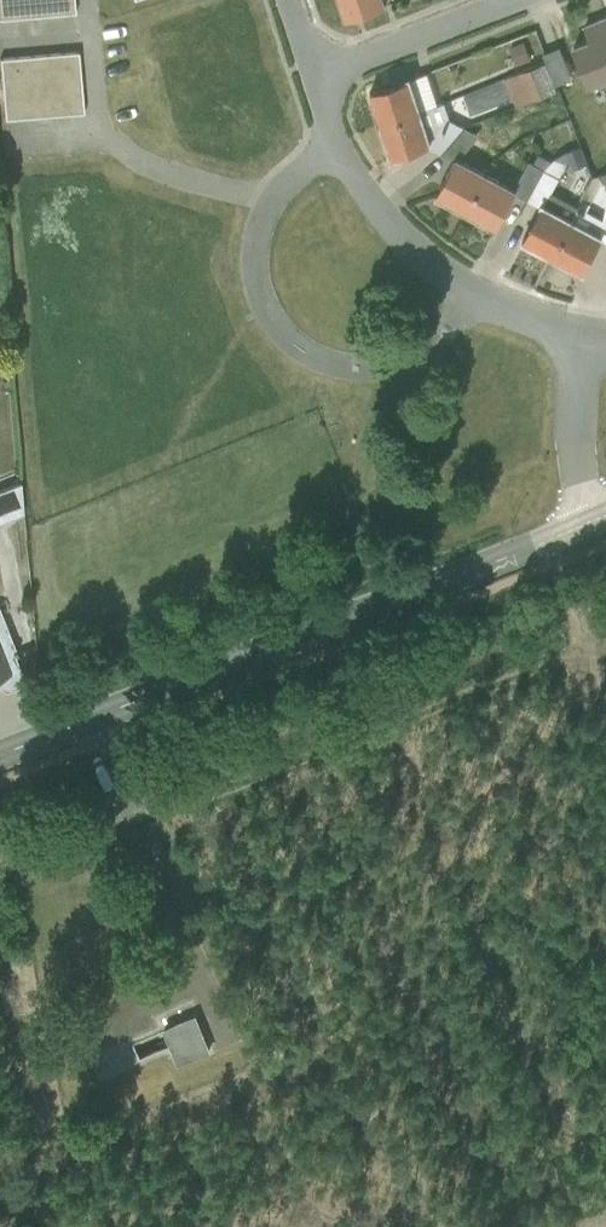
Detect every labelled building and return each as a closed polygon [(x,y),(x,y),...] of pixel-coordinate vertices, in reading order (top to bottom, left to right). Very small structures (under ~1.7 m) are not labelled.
[(74,9),(73,0),(0,0),(0,16),(74,9)] [(346,16),(385,3),(384,0),(341,0),(346,16)] [(585,22),(590,36),(574,42),(589,82),(605,76),(605,14),(585,22)] [(556,82),(572,75),(559,45),(545,51),(556,82)] [(82,109),(77,49),(0,55),(0,77),(3,116),(82,109)] [(558,86),(545,58),(504,74),(517,104),(558,86)] [(381,121),(436,100),(426,70),(370,89),(381,121)] [(596,133),(572,75),(556,82),(579,141),(581,140),(589,159),(591,158),(596,170),(605,166),(605,155),(604,153),(605,152),(598,133),(596,133)] [(546,123),(569,115),(559,89),(536,98),(546,123)] [(381,121),(392,154),(427,142),(441,149),(464,123),(451,116),(445,98),(436,100),(381,121)] [(467,207),(487,169),(460,155),(479,132),(464,123),(441,149),(455,157),(437,191),(467,207)] [(553,253),(579,203),(552,189),(565,160),(570,157),(575,165),(587,161),(580,143),(567,148),(556,154),(552,158),(544,166),(527,196),(541,203),(522,237),(553,253)] [(467,207),(497,223),(515,190),(527,196),(544,166),(552,158),(539,150),(534,160),(529,158),(515,184),(487,169),(467,207)] [(583,270),(601,236),(605,239),(605,204),(604,217),(587,207),(604,175),(601,171),(592,174),(579,203),(553,253),(583,270)] [(0,487),(0,518),(20,511),(18,480),(0,487)] [(23,676),(13,651),(15,650),(0,610),(0,686),(5,687),(21,682),(23,676)] [(210,1052),(195,1015),(163,1028),(178,1065),(210,1052)]
